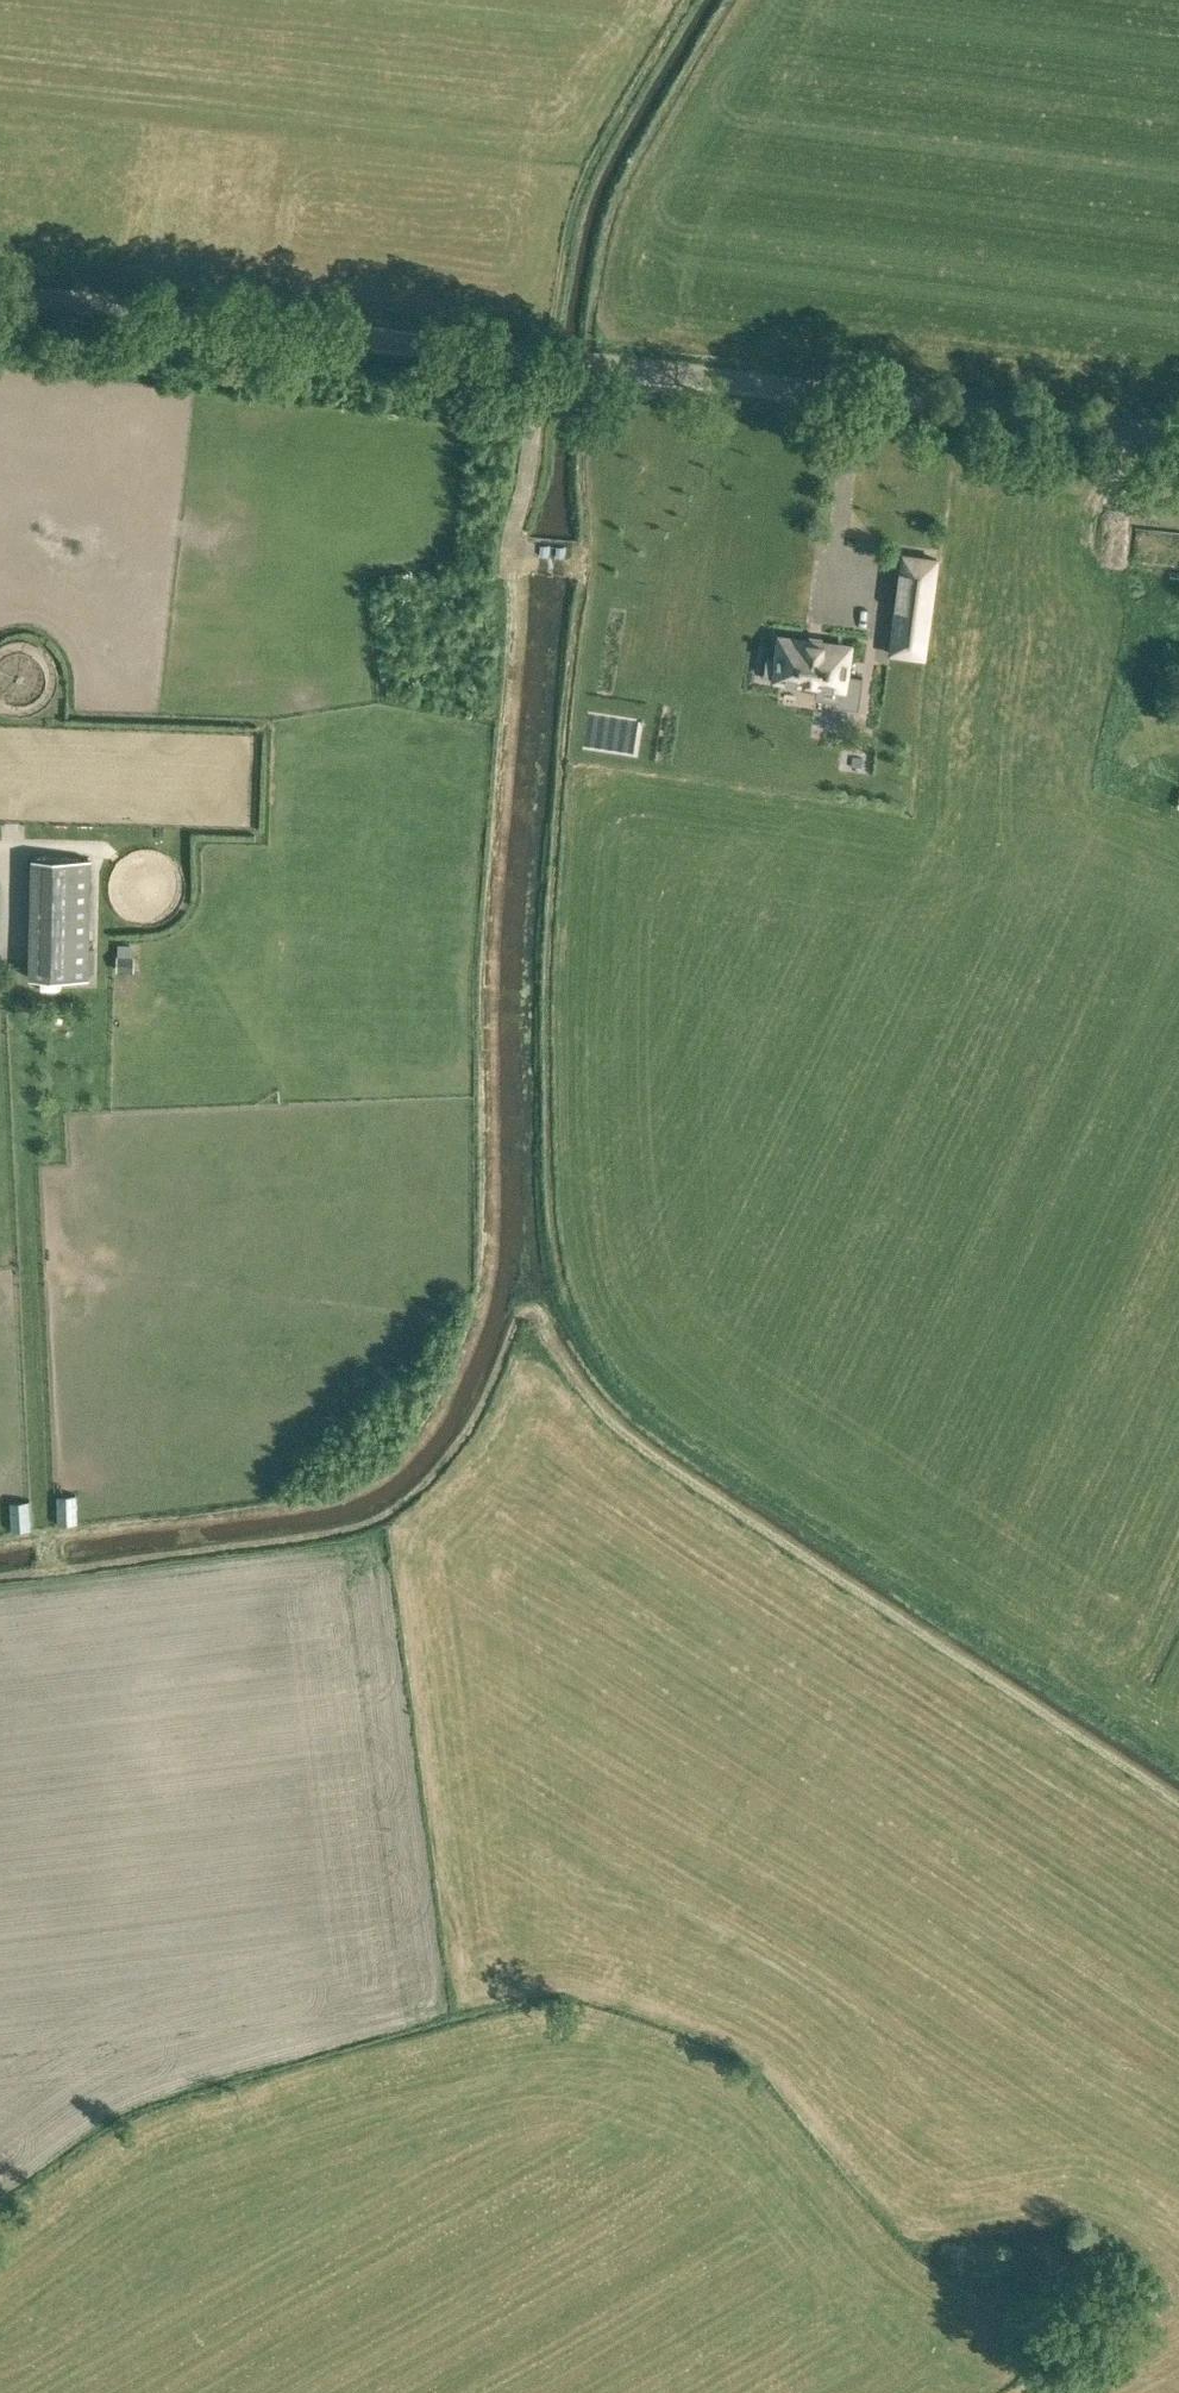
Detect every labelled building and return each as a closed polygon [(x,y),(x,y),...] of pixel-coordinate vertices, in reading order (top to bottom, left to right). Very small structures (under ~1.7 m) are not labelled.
[(891,648),(924,652),(937,558),(903,554),(891,648)] [(839,705),(859,708),(863,677),(845,674),(848,647),(825,644),(826,643),(804,640),(803,641),(781,638),(778,658),(767,657),(765,674),(776,676),(776,677),(841,686),(839,705)] [(29,975),(89,977),(92,858),(31,856),(29,975)] [(117,955),(117,969),(133,970),(134,956),(117,955)]
